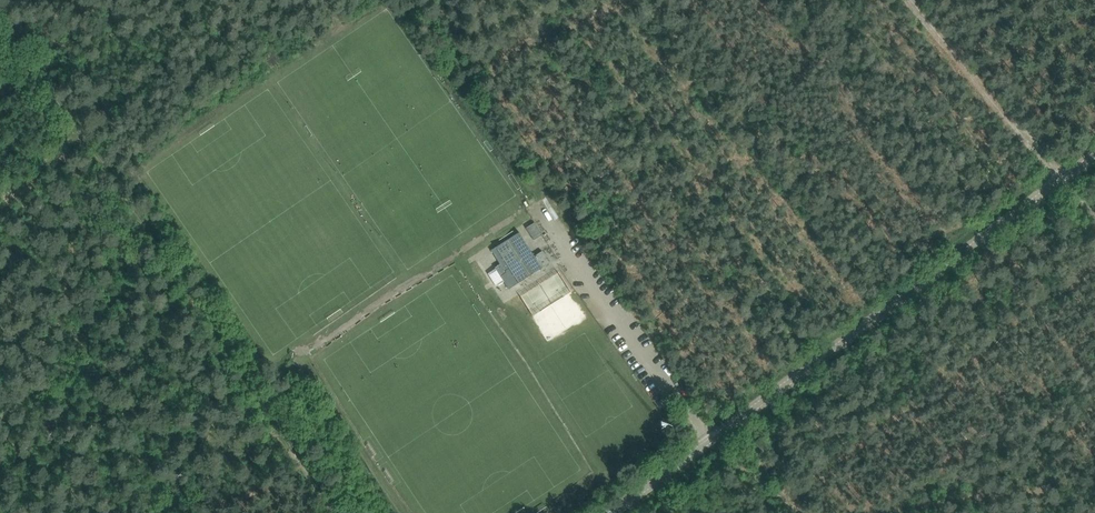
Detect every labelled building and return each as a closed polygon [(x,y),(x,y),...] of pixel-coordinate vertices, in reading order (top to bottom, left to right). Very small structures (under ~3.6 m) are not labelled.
[(534,240),(543,234),(535,222),(526,228),(534,240)] [(514,285),(533,273),(550,263),(542,251),(534,256),(520,232),(510,238),(492,250),(501,264),(495,267),(508,287),(513,284),(514,285)] [(661,430),(664,435),(673,429),(670,423),(661,430)]
